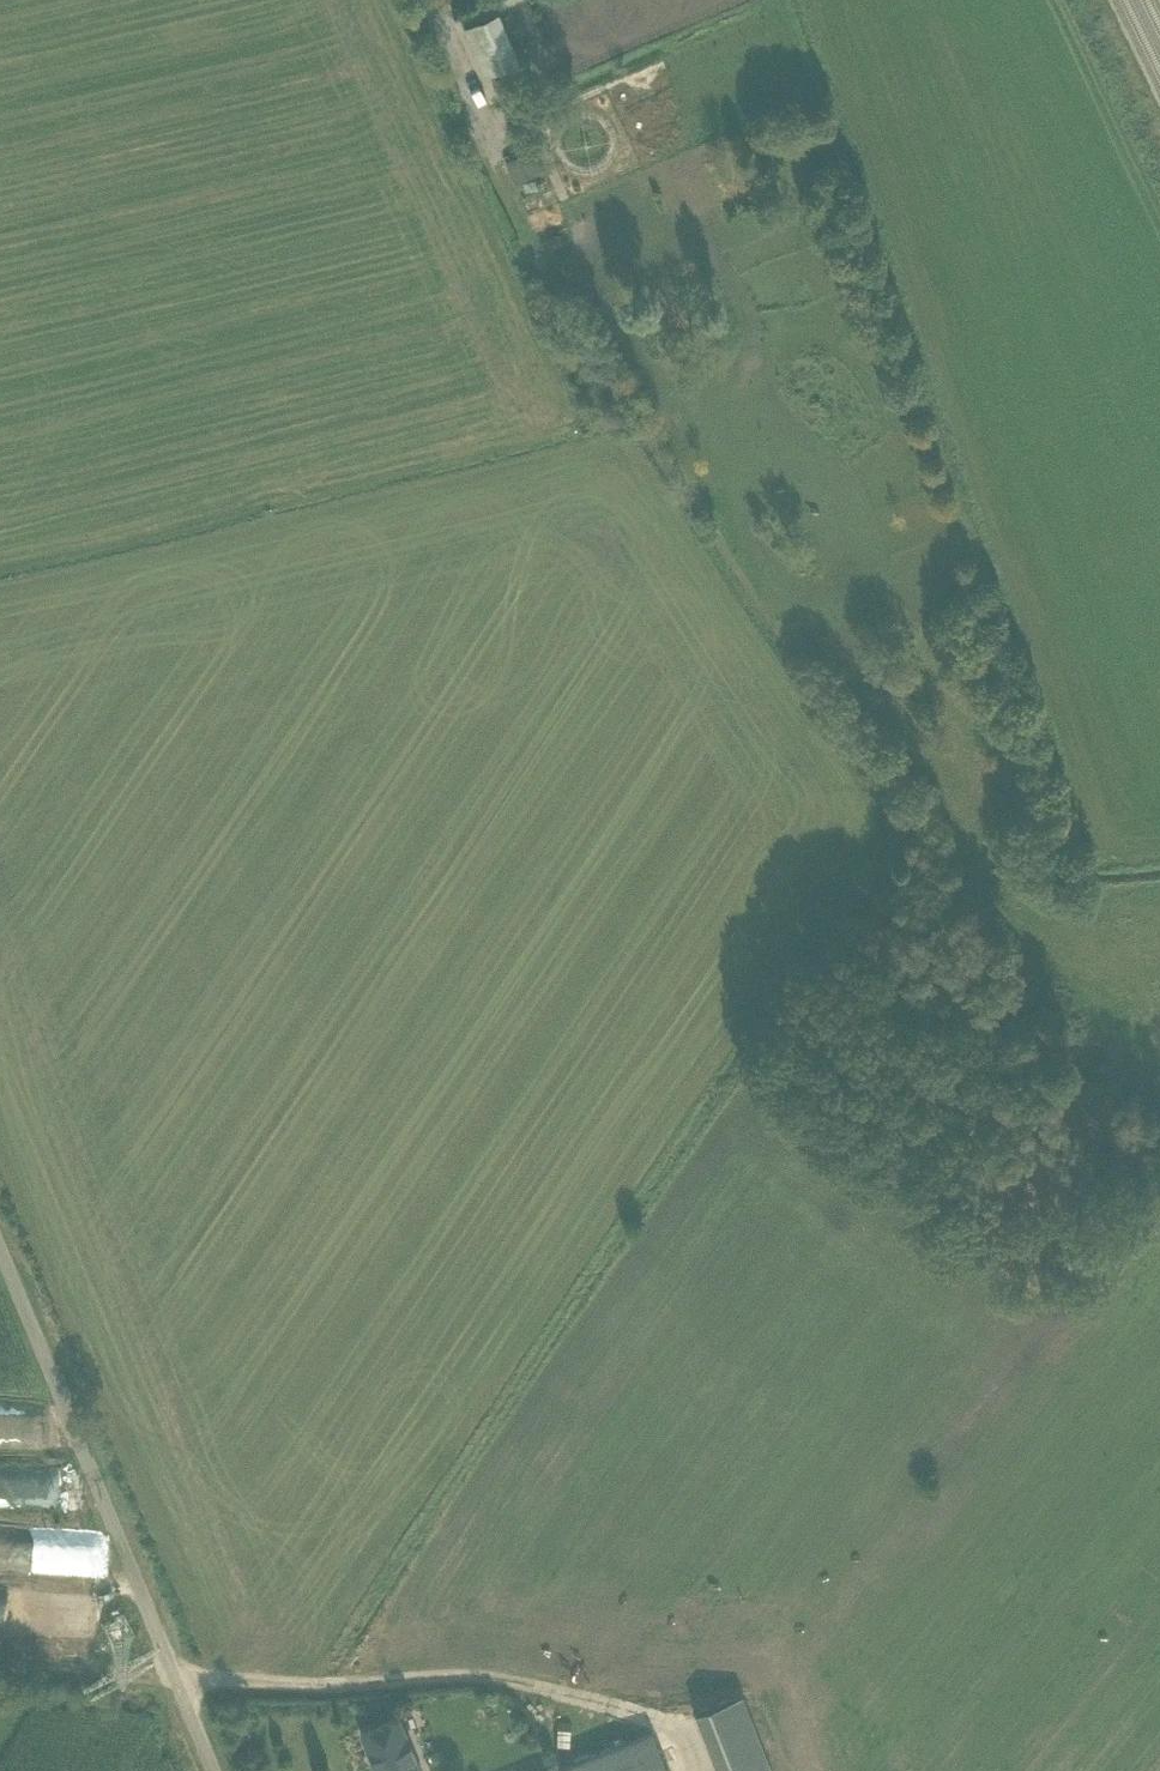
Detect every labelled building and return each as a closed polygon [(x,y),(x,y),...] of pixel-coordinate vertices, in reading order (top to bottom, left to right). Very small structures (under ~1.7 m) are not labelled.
[(519,64),(498,14),(464,29),(485,79),(519,64)] [(530,153),(509,154),(510,178),(531,177),(530,153)] [(0,1411),(0,1447),(37,1448),(38,1413),(0,1411)] [(741,1695),(695,1713),(718,1770),(771,1770),(741,1695)] [(361,1732),(376,1770),(420,1770),(400,1717),(361,1732)] [(653,1733),(558,1770),(668,1770),(653,1733)]
